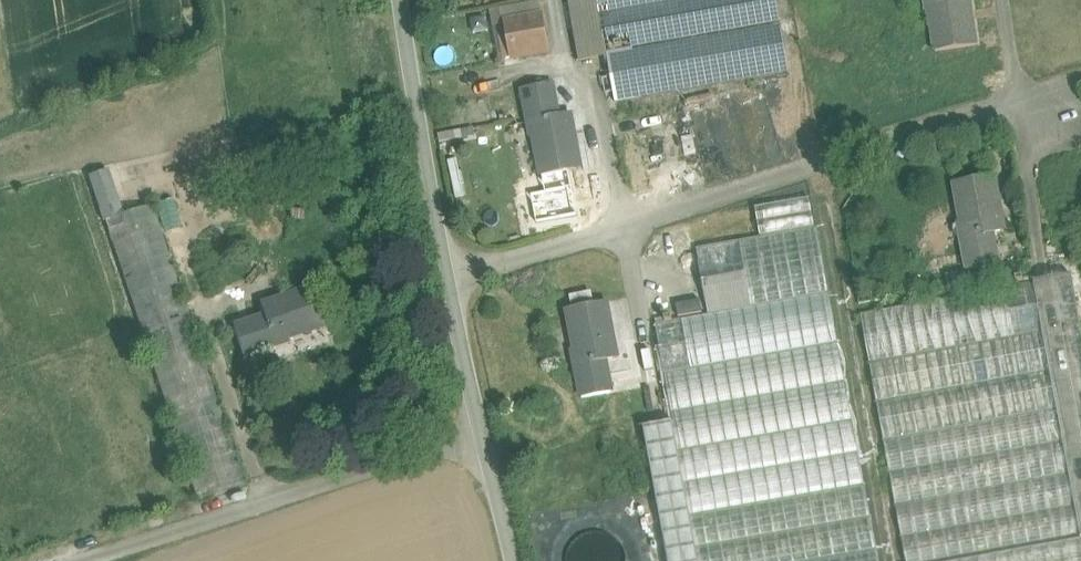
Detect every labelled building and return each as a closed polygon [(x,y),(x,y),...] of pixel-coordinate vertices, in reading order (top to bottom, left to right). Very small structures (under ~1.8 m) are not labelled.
[(579,62),(606,57),(606,53),(596,0),(567,0),(579,62)] [(606,53),(633,49),(780,22),(776,0),(596,0),(606,53)] [(928,13),(930,13),(936,52),(976,46),(969,0),(926,0),(928,13)] [(541,18),(512,23),(518,58),(547,53),(541,18)] [(780,22),(633,49),(642,98),(642,99),(789,73),(780,22)] [(633,49),(606,53),(606,57),(615,103),(642,98),(633,49)] [(553,85),(522,91),(532,139),(534,139),(541,178),(581,170),(571,115),(559,117),(553,85)] [(108,186),(104,173),(89,178),(104,221),(118,217),(108,186)] [(995,176),(954,183),(964,237),(962,238),(968,271),(999,266),(993,234),(1005,232),(995,176)] [(160,231),(180,227),(174,200),(155,204),(160,231)] [(183,300),(152,205),(118,217),(104,221),(141,334),(190,318),(183,300)] [(817,228),(697,249),(708,315),(829,294),(817,228)] [(968,271),(857,291),(859,305),(970,284),(968,271)] [(861,314),(906,560),(1080,560),(1080,325),(1080,324),(1075,294),(1072,275),(1033,282),(1034,283),(1007,287),(861,314)] [(314,289),(259,306),(263,318),(231,328),(240,357),(288,342),(287,340),(310,333),(326,327),(314,289)] [(708,315),(682,320),(691,370),(838,344),(829,294),(708,315)] [(700,300),(676,305),(678,318),(702,313),(700,300)] [(607,303),(567,311),(577,365),(575,366),(582,399),(612,393),(606,361),(618,359),(607,303)] [(190,318),(141,334),(150,360),(199,344),(190,318)] [(682,320),(655,325),(664,375),(691,370),(682,320)] [(199,344),(150,360),(196,501),(245,485),(199,344)] [(691,370),(664,375),(673,423),(678,452),(853,421),(838,344),(691,370)] [(678,452),(698,560),(816,560),(876,550),(853,421),(678,452)] [(643,428),(668,560),(698,560),(678,452),(673,423),(643,428)] [(876,550),(816,560),(878,560),(876,550)]
